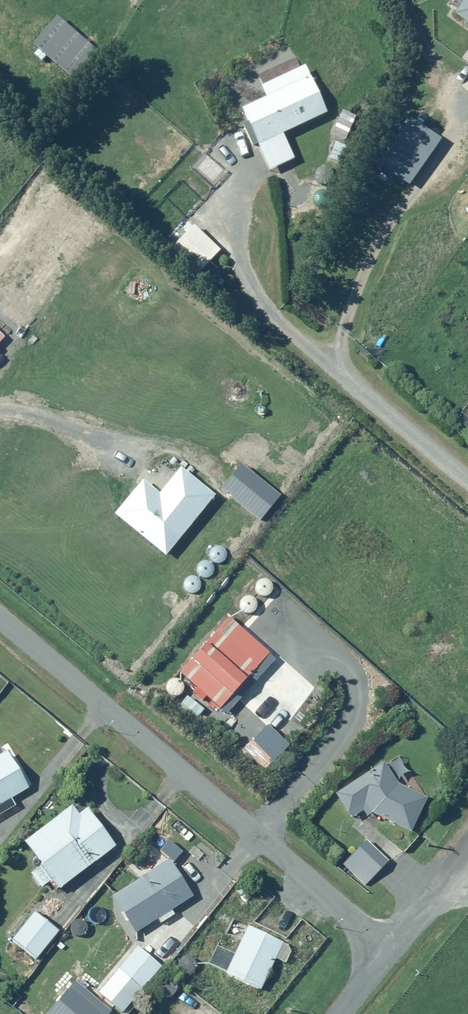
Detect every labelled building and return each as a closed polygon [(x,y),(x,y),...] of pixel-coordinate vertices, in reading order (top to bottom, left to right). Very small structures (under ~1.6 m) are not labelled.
[(448,18),(467,31),(467,0),(460,0),(448,18)] [(49,14),(28,41),(74,77),(96,50),(49,14)] [(261,96),(236,107),(266,171),(293,159),(280,130),(321,111),(300,65),(256,85),(261,96)] [(394,135),(376,164),(406,183),(424,154),(394,135)] [(189,222),(165,246),(205,285),(220,271),(208,260),(217,250),(189,222)] [(167,562),(216,502),(181,474),(160,500),(143,486),(114,521),(167,562)] [(264,650),(223,615),(173,672),(214,708),(264,650)] [(0,750),(0,816),(16,807),(10,796),(26,787),(4,748),(0,750)] [(379,759),(331,792),(349,818),(359,812),(368,816),(370,812),(407,831),(424,798),(397,785),(379,759)] [(73,813),(67,805),(19,841),(37,864),(28,871),(38,884),(46,878),(55,891),(112,847),(82,807),(73,813)] [(339,864),(363,886),(387,860),(363,838),(339,864)] [(171,917),(167,911),(192,895),(168,857),(108,895),(132,934),(156,918),(160,923),(171,917)] [(34,959),(58,930),(34,910),(10,939),(34,959)] [(258,990),(272,959),(283,964),(291,946),(243,924),(230,952),(214,945),(204,966),(258,990)] [(122,1012),(159,966),(133,944),(95,990),(122,1012)]
